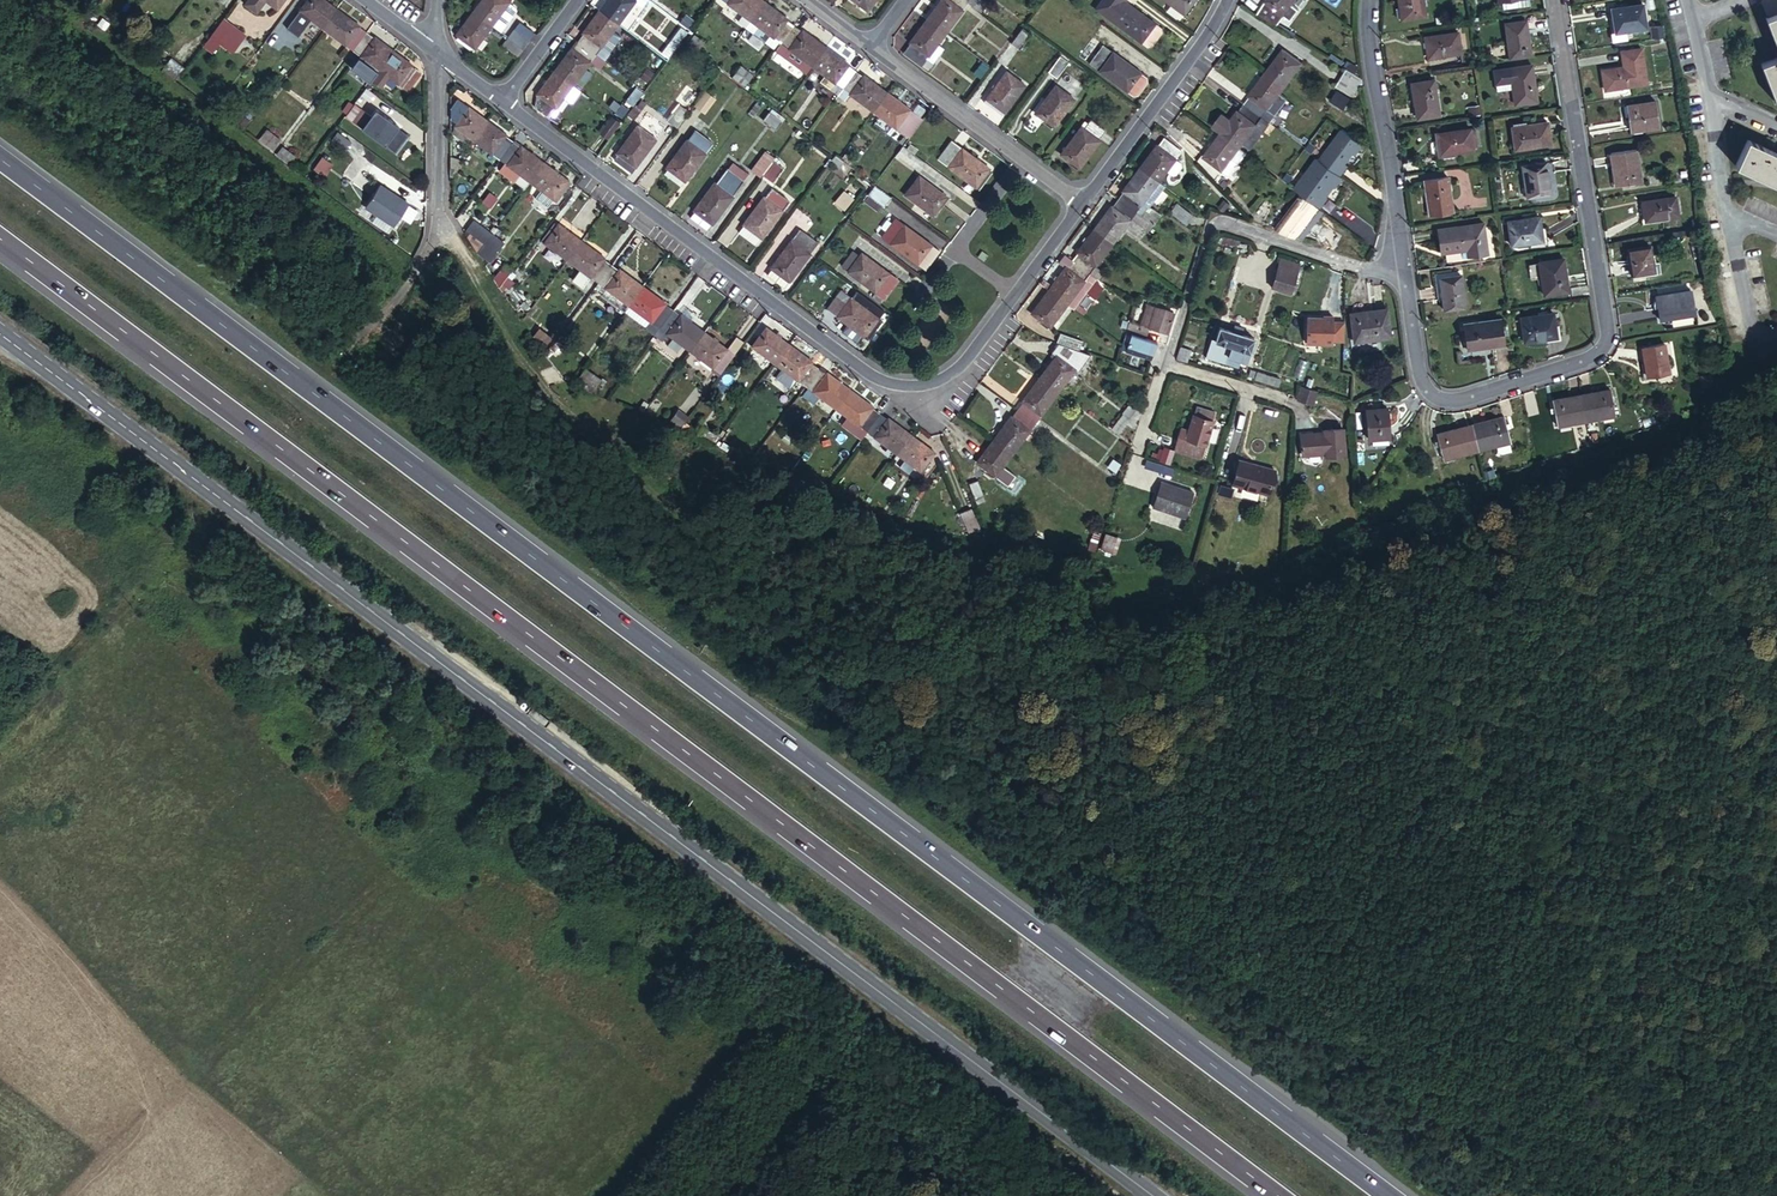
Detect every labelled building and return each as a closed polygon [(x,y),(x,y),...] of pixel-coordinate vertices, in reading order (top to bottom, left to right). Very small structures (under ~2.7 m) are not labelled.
[(243,4),(254,12),(263,0),(246,0),(243,4)] [(275,9),(281,0),(263,0),(275,9)] [(316,32),(320,27),(334,8),(324,0),(301,0),(295,8),(308,18),(306,24),(316,32)] [(473,12),(492,27),(509,4),(504,0),(482,0),(473,12)] [(598,10),(617,24),(633,2),(640,7),(645,0),(605,0),(598,10)] [(688,26),(707,0),(691,0),(678,19),(688,26)] [(763,2),(761,0),(721,0),(741,15),(736,22),(744,27),(749,21),(763,2)] [(865,11),(873,0),(850,0),(865,11)] [(924,21),(944,35),(966,4),(960,0),(939,0),(924,21)] [(966,4),(979,13),(984,5),(978,0),(960,0),(966,4)] [(1094,10),(1139,43),(1145,47),(1149,47),(1160,32),(1160,28),(1153,23),(1122,0),(1101,0),(1094,10)] [(1182,14),(1192,0),(1162,0),(1182,14)] [(1277,25),(1283,15),(1290,5),(1294,0),(1264,0),(1264,1),(1265,2),(1257,13),(1277,25)] [(1401,19),(1426,17),(1424,0),(1399,0),(1401,19)] [(1774,16),(1771,17),(1776,33),(1776,0),(1768,0),(1774,16)] [(786,19),(763,2),(749,21),(744,27),(771,48),(776,41),(779,43),(792,26),(786,21),(786,19)] [(492,27),(501,33),(517,12),(516,8),(510,3),(509,4),(492,27)] [(1297,10),(1290,5),(1283,15),(1290,20),(1297,10)] [(351,50),(365,32),(357,27),(358,25),(334,8),(320,27),(346,46),(351,50)] [(1635,8),(1605,13),(1608,36),(1639,32),(1635,8)] [(583,34),(576,42),(594,55),(617,24),(598,10),(581,33),(583,34)] [(492,27),(473,12),(456,35),(457,36),(454,40),(473,53),(492,27)] [(105,14),(102,19),(109,24),(112,19),(105,14)] [(283,14),(262,43),(267,47),(271,41),(273,43),(290,19),(283,14)] [(220,38),(233,48),(239,40),(236,37),(240,30),(222,17),(211,33),(219,39),(220,38)] [(944,35),(924,21),(908,43),(909,44),(901,55),(926,73),(932,65),(931,64),(924,59),(926,57),(933,61),(942,49),(936,44),(944,35)] [(1505,24),(1509,58),(1529,55),(1525,21),(1505,24)] [(531,34),(517,24),(513,30),(507,38),(522,49),(528,42),(527,41),(531,34)] [(800,31),(792,26),(779,43),(810,66),(824,47),(801,30),(800,31)] [(661,53),(667,57),(680,41),(686,33),(680,28),(661,53)] [(1653,40),(1664,38),(1662,28),(1652,30),(1653,40)] [(1019,29),(1009,44),(1017,50),(1028,35),(1019,29)] [(244,33),(240,30),(236,37),(239,40),(244,33)] [(378,70),(392,50),(374,37),(372,38),(365,32),(351,50),(356,53),(359,55),(352,63),(363,72),(369,63),(378,70)] [(211,51),(218,40),(219,39),(211,33),(202,44),(211,51)] [(1423,41),(1424,47),(1426,58),(1458,54),(1455,33),(1423,37),(1423,41)] [(694,34),(688,42),(697,49),(703,41),(694,34)] [(225,44),(233,49),(233,48),(220,38),(219,39),(225,44)] [(502,45),(517,56),(522,49),(507,38),(502,45)] [(232,50),(233,49),(225,44),(219,39),(218,40),(232,50)] [(570,48),(552,72),(571,86),(589,62),(598,69),(603,62),(594,55),(576,42),(571,49),(570,48)] [(1017,50),(1009,44),(997,60),(1005,66),(1017,50)] [(1102,45),(1088,64),(1124,92),(1139,72),(1102,45)] [(847,64),(824,47),(810,66),(833,83),(829,89),(836,94),(853,71),(846,66),(847,64)] [(1264,72),(1283,86),(1299,63),(1280,49),(1264,72)] [(1624,68),(1600,72),(1604,90),(1646,84),(1641,49),(1622,52),(1624,68)] [(411,64),(392,50),(378,70),(379,71),(372,80),(380,87),(387,77),(407,92),(420,74),(410,66),(411,64)] [(178,77),(188,63),(175,54),(165,67),(178,77)] [(1057,57),(1046,72),(1054,78),(1065,63),(1057,57)] [(1768,64),(1776,88),(1776,61),(1768,64)] [(979,62),(971,73),(978,77),(987,66),(979,62)] [(731,76),(742,84),(750,74),(738,66),(731,76)] [(1360,76),(1345,68),(1334,85),(1351,96),(1359,84),(1361,86),(1360,76)] [(1531,68),(1509,71),(1493,73),(1495,87),(1511,84),(1512,93),(1514,108),(1535,104),(1531,68)] [(1004,70),(981,102),(1000,116),(1023,85),(1004,70)] [(861,77),(853,71),(836,94),(843,100),(848,94),(871,111),(885,92),(862,75),(861,77)] [(571,86),(552,72),(537,93),(536,108),(548,117),(571,86)] [(1260,117),(1283,86),(1264,72),(1247,95),(1248,96),(1242,103),(1260,117)] [(1412,83),(1417,117),(1439,115),(1435,80),(1412,83)] [(1052,84),(1032,112),(1052,126),(1072,99),(1052,84)] [(1511,84),(1495,87),(1496,94),(1512,93),(1511,84)] [(1291,92),(1283,86),(1260,117),(1268,123),(1291,92)] [(632,90),(628,95),(633,100),(638,93),(632,90)] [(1348,98),(1335,90),(1329,100),(1342,108),(1348,98)] [(693,106),(702,112),(712,99),(703,92),(693,106)] [(919,117),(885,92),(871,111),(905,136),(919,117)] [(633,100),(628,95),(624,100),(630,104),(633,100)] [(468,137),(473,140),(486,122),(457,100),(452,106),(452,121),(456,124),(455,127),(453,133),(464,141),(468,137)] [(1250,148),(1268,123),(1260,117),(1242,103),(1237,111),(1236,110),(1229,119),(1226,123),(1218,118),(1211,127),(1219,133),(1238,146),(1242,142),(1250,148)] [(663,119),(674,128),(686,112),(675,104),(663,119)] [(1657,104),(1627,108),(1631,132),(1660,129),(1657,104)] [(631,106),(625,114),(632,119),(638,111),(631,106)] [(243,108),(238,115),(247,122),(253,114),(243,108)] [(360,127),(383,144),(396,127),(397,125),(374,108),(360,127)] [(765,112),(760,120),(773,129),(778,122),(765,112)] [(1226,123),(1229,119),(1221,114),(1218,118),(1226,123)] [(597,132),(605,137),(616,121),(609,116),(597,132)] [(1082,121),(1058,153),(1078,167),(1098,140),(1097,139),(1103,130),(1088,120),(1085,124),(1082,121)] [(499,160),(511,142),(505,137),(505,135),(486,122),(473,140),(499,160)] [(1510,127),(1513,153),(1528,151),(1528,147),(1548,145),(1545,122),(1524,125),(1524,122),(1511,124),(1511,127),(1510,127)] [(270,125),(263,135),(277,145),(284,135),(270,125)] [(615,153),(611,159),(629,172),(653,138),(635,125),(614,152),(615,153)] [(396,127),(383,144),(390,150),(403,132),(396,127)] [(1440,155),(1457,152),(1473,150),(1470,128),(1437,133),(1438,141),(1440,155)] [(692,129),(685,140),(702,153),(710,142),(692,129)] [(1317,159),(1338,175),(1345,165),(1342,163),(1351,152),(1353,153),(1360,144),(1340,129),(1317,159)] [(1229,160),(1238,146),(1219,133),(1203,156),(1221,169),(1227,174),(1234,164),(1229,160)] [(1154,145),(1137,168),(1156,181),(1164,170),(1173,159),(1179,150),(1162,137),(1156,145),(1154,145)] [(932,157),(938,162),(952,143),(946,138),(932,157)] [(702,153),(685,140),(684,139),(663,166),(681,180),(702,153)] [(1458,161),(1457,152),(1440,155),(1438,141),(1430,142),(1432,155),(1438,159),(1441,159),(1441,163),(1458,161)] [(530,182),(543,164),(521,147),(520,148),(511,142),(499,160),(505,164),(500,173),(514,183),(519,175),(530,182)] [(1771,156),(1743,142),(1730,168),(1776,191),(1776,159),(1771,156)] [(287,143),(281,150),(293,159),(299,151),(287,143)] [(952,143),(938,162),(973,188),(987,168),(952,143)] [(897,155),(918,171),(924,163),(902,148),(897,155)] [(748,169),(757,176),(759,174),(770,159),(772,157),(762,149),(748,169)] [(1612,188),(1624,186),(1630,185),(1636,184),(1631,152),(1607,156),(1612,188)] [(844,153),(840,158),(848,164),(852,159),(844,153)] [(1221,169),(1203,156),(1197,163),(1214,180),(1221,169)] [(1293,187),(1318,206),(1325,197),(1324,196),(1332,185),(1333,186),(1341,177),(1338,175),(1317,159),(1315,158),(1293,187)] [(770,159),(759,174),(770,182),(781,167),(770,159)] [(1173,159),(1164,170),(1170,175),(1173,174),(1179,167),(1178,163),(1173,159)] [(1523,188),(1524,193),(1524,198),(1547,194),(1545,171),(1550,171),(1549,163),(1521,167),(1523,188)] [(570,183),(543,164),(530,182),(540,190),(534,199),(547,208),(553,200),(556,202),(570,183)] [(1156,181),(1137,168),(1120,191),(1121,192),(1116,199),(1151,225),(1158,215),(1151,210),(1148,213),(1143,210),(1151,200),(1153,201),(1163,187),(1156,181)] [(700,196),(698,200),(691,209),(693,210),(688,216),(704,228),(709,222),(710,223),(730,196),(730,195),(740,181),(724,169),(714,184),(711,182),(700,196)] [(903,194),(930,215),(944,196),(917,176),(903,194)] [(1424,179),(1429,213),(1451,210),(1446,176),(1424,179)] [(379,182),(365,203),(393,222),(407,201),(379,182)] [(889,196),(873,185),(866,194),(882,206),(889,196)] [(740,225),(735,231),(752,244),(757,237),(759,238),(788,199),(770,186),(761,197),(760,196),(739,224),(740,225)] [(1640,203),(1643,222),(1656,220),(1676,217),(1672,198),(1640,203)] [(1151,225),(1116,199),(1110,207),(1109,205),(1091,229),(1111,243),(1130,217),(1147,230),(1151,225)] [(1148,208),(1153,201),(1151,200),(1143,210),(1148,213),(1151,210),(1148,208)] [(1175,204),(1169,213),(1185,224),(1191,216),(1175,204)] [(895,219),(889,215),(875,234),(881,238),(895,219)] [(1502,221),(1506,245),(1537,241),(1534,217),(1502,221)] [(881,238),(923,270),(937,251),(895,219),(881,238)] [(465,233),(478,254),(492,235),(480,226),(474,222),(465,233)] [(480,226),(492,235),(495,230),(483,222),(480,226)] [(1464,256),(1483,254),(1479,224),(1436,230),(1439,252),(1463,249),(1464,256)] [(566,261),(580,242),(558,225),(551,234),(548,231),(540,242),(566,261)] [(1341,227),(1334,238),(1340,242),(1347,232),(1341,227)] [(1111,243),(1091,229),(1075,252),(1076,253),(1071,260),(1095,278),(1096,279),(1101,272),(1094,266),(1111,243)] [(767,266),(769,267),(786,280),(813,244),(794,231),(767,266)] [(492,235),(478,254),(491,263),(505,244),(492,235)] [(596,283),(610,266),(602,260),(602,258),(580,242),(566,261),(579,271),(571,281),(580,288),(588,277),(596,283)] [(983,251),(977,246),(973,252),(979,257),(983,251)] [(1645,247),(1625,250),(1628,273),(1649,271),(1645,247)] [(846,269),(857,256),(851,251),(841,265),(846,269)] [(845,271),(881,298),(896,279),(860,252),(857,256),(845,271)] [(1536,262),(1540,295),(1565,292),(1560,259),(1536,262)] [(1095,278),(1071,260),(1064,268),(1063,268),(1046,290),(1066,304),(1073,309),(1095,278)] [(494,279),(502,285),(513,270),(505,264),(494,279)] [(627,306),(641,287),(618,271),(617,272),(610,266),(596,283),(604,289),(601,294),(599,296),(621,313),(622,313),(627,306)] [(786,280),(769,267),(764,274),(781,287),(786,280)] [(1440,302),(1444,301),(1442,279),(1456,278),(1456,273),(1437,276),(1440,302)] [(1442,279),(1444,301),(1446,312),(1468,310),(1463,277),(1456,278),(1442,279)] [(1275,278),(1273,285),(1288,289),(1290,282),(1275,278)] [(592,289),(601,294),(604,289),(596,283),(592,289)] [(651,338),(652,336),(670,311),(663,306),(664,304),(641,287),(627,306),(648,322),(644,329),(642,331),(651,338)] [(835,316),(862,337),(876,317),(839,289),(826,307),(836,315),(835,316)] [(1066,304),(1046,290),(1030,313),(1049,327),(1066,304)] [(881,298),(874,293),(872,297),(879,302),(881,298)] [(1688,294),(1654,298),(1657,321),(1691,316),(1688,294)] [(1349,307),(1352,332),(1387,327),(1384,302),(1349,307)] [(1140,323),(1130,320),(1127,329),(1145,334),(1148,326),(1165,332),(1172,310),(1146,303),(1140,323)] [(622,313),(644,329),(648,322),(627,306),(622,313)] [(687,352),(701,333),(679,316),(678,317),(670,311),(652,336),(659,341),(664,334),(687,352)] [(1517,319),(1520,343),(1552,338),(1549,314),(1517,319)] [(1460,326),(1463,350),(1501,345),(1497,321),(1460,326)] [(1212,338),(1207,354),(1238,364),(1240,358),(1246,359),(1254,335),(1219,326),(1215,338),(1212,338)] [(537,327),(532,335),(541,348),(550,336),(537,327)] [(773,363),(787,344),(764,327),(751,347),(773,363)] [(724,350),(701,333),(687,352),(710,369),(724,350)] [(1065,333),(1062,342),(1083,350),(1087,341),(1065,333)] [(1147,360),(1153,341),(1128,333),(1123,353),(1147,360)] [(557,340),(551,348),(558,353),(563,345),(557,340)] [(799,392),(804,386),(817,368),(809,362),(810,361),(787,344),(773,363),(797,381),(792,387),(799,392)] [(1049,355),(1050,356),(1056,347),(1077,363),(1073,369),(1076,371),(1089,354),(1057,344),(1050,352),(1051,352),(1049,355)] [(1638,348),(1640,363),(1641,375),(1642,376),(1665,373),(1661,345),(1638,348)] [(1053,358),(1038,378),(1056,392),(1073,369),(1077,363),(1056,347),(1050,356),(1053,358)] [(1179,347),(1176,356),(1186,359),(1188,350),(1179,347)] [(570,349),(558,365),(568,374),(580,357),(570,349)] [(732,355),(724,350),(710,369),(718,375),(732,355)] [(585,367),(576,380),(591,392),(601,379),(585,367)] [(834,409),(848,389),(825,372),(824,373),(817,368),(804,386),(806,388),(801,395),(811,403),(817,396),(834,409)] [(1278,375),(1254,368),(1252,374),(1251,376),(1275,384),(1278,375)] [(1697,374),(1698,384),(1706,382),(1705,373),(1697,374)] [(1056,392),(1038,378),(1023,398),(1021,401),(1022,402),(1016,410),(1033,422),(1056,392)] [(1310,402),(1315,387),(1300,383),(1295,398),(1310,402)] [(1610,386),(1582,392),(1587,417),(1616,412),(1610,386)] [(852,432),(859,438),(865,431),(878,413),(870,408),(871,406),(848,389),(834,409),(857,425),(852,432)] [(1587,417),(1582,392),(1554,397),(1555,403),(1556,409),(1559,422),(1587,417)] [(1021,397),(1013,407),(1016,410),(1022,402),(1021,401),(1023,398),(1021,397)] [(1181,425),(1174,447),(1201,455),(1212,418),(1211,417),(1213,409),(1196,404),(1189,428),(1181,425)] [(1361,411),(1362,428),(1380,426),(1380,431),(1396,430),(1396,425),(1397,425),(1396,404),(1365,407),(1366,410),(1361,411)] [(1128,420),(1125,423),(1131,428),(1134,425),(1133,423),(1138,416),(1127,407),(1121,415),(1122,416),(1128,420)] [(1009,417),(992,440),(1011,453),(1033,422),(1016,410),(1011,418),(1009,417)] [(686,419),(677,412),(668,425),(677,432),(686,419)] [(896,454),(909,435),(886,418),(885,419),(878,413),(865,431),(873,437),(896,454)] [(1117,434),(1125,423),(1128,420),(1122,416),(1111,430),(1117,434)] [(1507,418),(1475,424),(1480,449),(1499,446),(1500,452),(1503,454),(1512,452),(1511,444),(1509,429),(1512,429),(1512,424),(1508,425),(1507,418)] [(1480,449),(1475,424),(1439,430),(1440,437),(1441,442),(1444,456),(1480,449)] [(1300,431),(1302,452),(1325,450),(1325,453),(1343,452),(1341,425),(1323,427),(1323,430),(1300,431)] [(701,433),(713,442),(718,435),(706,426),(701,433)] [(718,442),(732,447),(738,439),(724,434),(718,442)] [(933,451),(909,435),(896,454),(918,471),(933,451)] [(868,444),(891,461),(896,454),(873,437),(868,444)] [(1011,453),(992,440),(975,462),(994,476),(1011,453)] [(715,447),(729,453),(732,447),(718,442),(715,447)] [(1239,458),(1233,482),(1268,491),(1274,467),(1239,458)] [(1111,460),(1106,468),(1113,473),(1119,466),(1111,460)] [(967,483),(974,498),(982,494),(975,480),(967,483)] [(1196,488),(1183,485),(1183,487),(1170,484),(1170,483),(1162,481),(1156,506),(1190,514),(1196,488)] [(982,494),(974,498),(976,503),(984,499),(982,494)] [(968,509),(961,513),(960,513),(968,533),(979,528),(970,508),(968,509)] [(1095,540),(1090,538),(1087,550),(1092,551),(1095,540)] [(1106,539),(1103,550),(1111,552),(1114,541),(1106,539)]
